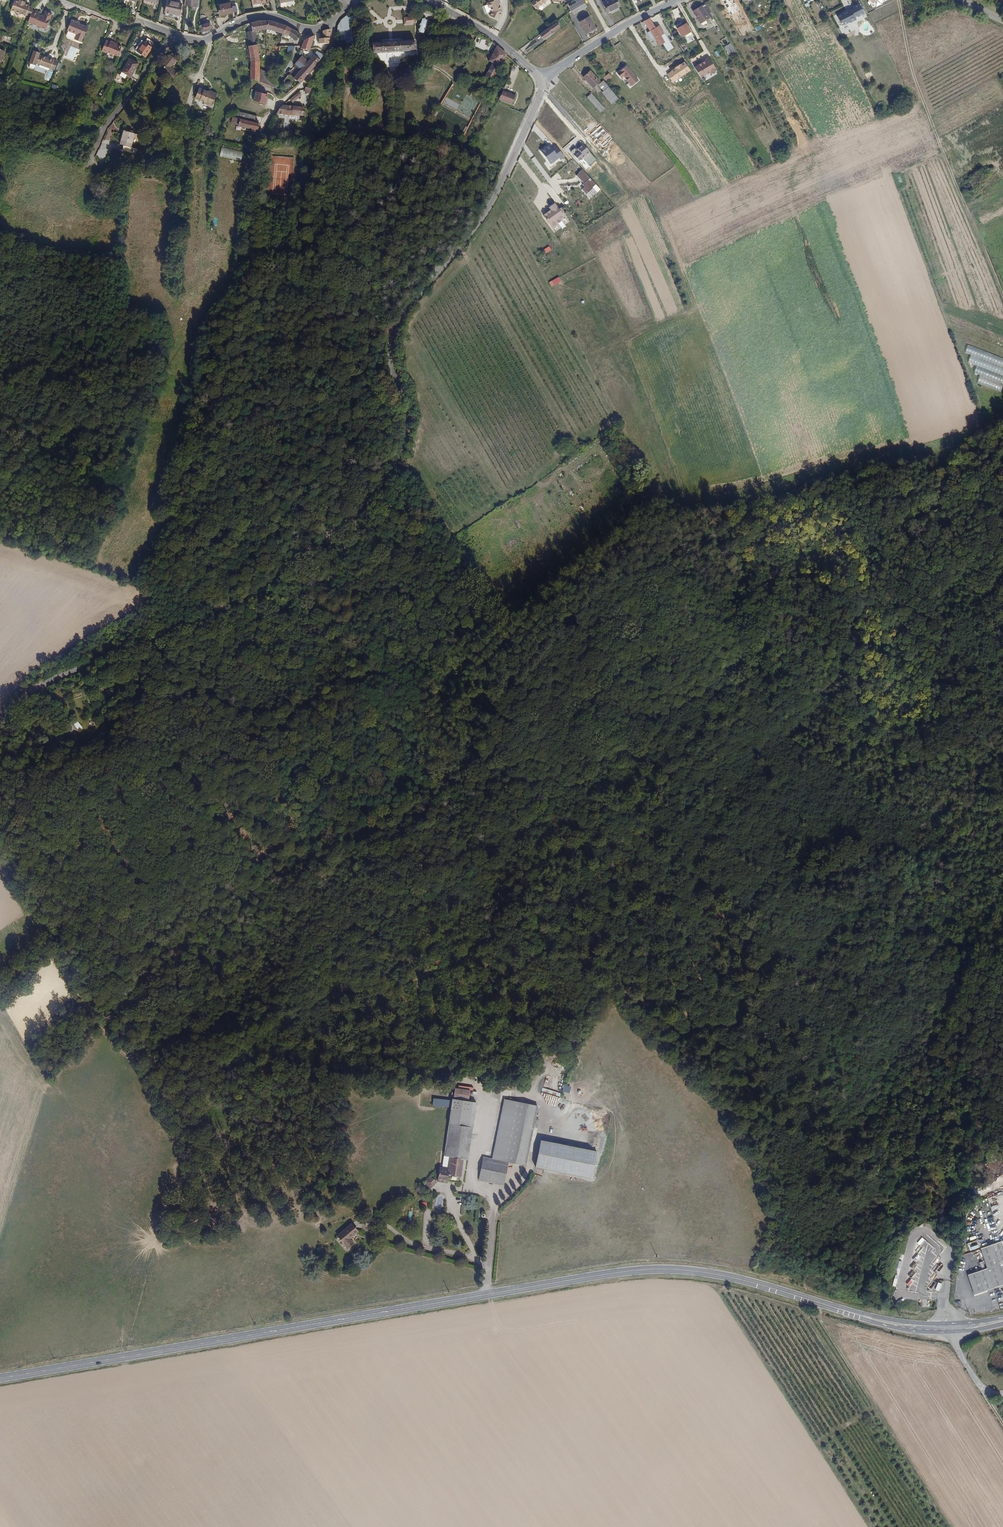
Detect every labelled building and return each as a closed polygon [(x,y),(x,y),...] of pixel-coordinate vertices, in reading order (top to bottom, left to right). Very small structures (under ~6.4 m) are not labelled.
[(10,11),(29,18),(31,11),(32,8),(24,5),(25,3),(18,1),(17,2),(14,0),(10,11)] [(184,7),(197,8),(198,0),(184,0),(184,7)] [(491,15),(499,17),(502,9),(499,1),(500,0),(490,0),(487,1),(489,6),(491,5),(492,9),(491,15)] [(530,4),(534,10),(548,0),(535,0),(530,4)] [(574,15),(587,8),(583,0),(575,0),(576,3),(570,6),(574,15)] [(602,2),(607,13),(620,6),(617,0),(606,0),(602,2)] [(165,13),(178,15),(180,4),(167,1),(165,13)] [(216,6),(218,17),(233,15),(231,3),(216,6)] [(703,5),(710,18),(713,16),(705,3),(703,5)] [(703,5),(693,11),(699,22),(701,22),(702,25),(707,22),(706,20),(710,18),(703,5)] [(841,16),(837,18),(842,28),(850,24),(850,25),(856,22),(854,19),(857,18),(857,19),(864,16),(859,6),(853,10),(853,11),(851,12),(850,11),(849,12),(848,12),(841,15),(841,16)] [(29,18),(26,24),(45,31),(51,15),(44,12),(42,17),(38,15),(38,14),(31,11),(29,18)] [(579,22),(586,35),(596,28),(589,16),(579,22)] [(650,19),(643,22),(660,46),(662,43),(668,52),(674,48),(659,26),(656,28),(650,19)] [(75,36),(73,41),(80,44),(87,28),(78,25),(78,24),(70,21),(66,32),(75,36)] [(422,21),(419,34),(429,36),(430,30),(425,29),(427,22),(422,21)] [(259,22),(250,25),(252,32),(252,34),(256,33),(267,31),(269,22),(259,22)] [(285,28),(269,22),(267,31),(281,35),(285,28)] [(560,28),(556,23),(539,36),(543,40),(560,28)] [(676,29),(681,37),(691,32),(686,23),(676,29)] [(201,26),(203,33),(210,31),(208,24),(201,26)] [(292,30),(285,28),(281,35),(288,37),(292,30)] [(297,34),(292,30),(288,37),(291,39),(294,42),(301,37),(297,34)] [(330,31),(322,33),(321,38),(318,38),(318,46),(329,46),(330,31)] [(252,32),(246,33),(248,45),(257,43),(256,33),(252,34),(252,32)] [(310,37),(302,42),(300,49),(309,52),(314,37),(310,37)] [(105,41),(101,53),(105,55),(105,53),(117,58),(121,47),(117,46),(117,44),(109,41),(109,43),(105,41)] [(685,41),(680,45),(685,52),(690,48),(685,41)] [(135,52),(145,59),(152,49),(142,43),(135,52)] [(385,45),(373,46),(374,54),(415,52),(415,44),(400,45),(400,43),(385,44),(385,45)] [(731,43),(724,47),(730,56),(736,52),(731,43)] [(250,62),(249,80),(260,82),(259,71),(259,62),(257,45),(247,47),(250,62)] [(496,47),(488,62),(491,65),(484,79),(490,79),(496,68),(500,70),(506,57),(496,47)] [(38,66),(41,56),(42,54),(34,51),(29,65),(37,68),(38,66)] [(41,56),(38,66),(49,70),(52,61),(52,60),(41,56)] [(167,78),(171,82),(174,78),(178,74),(171,68),(176,63),(168,56),(159,66),(163,70),(159,75),(164,80),(167,78)] [(299,71),(293,79),(300,86),(320,61),(313,56),(308,62),(301,57),(294,67),(299,71)] [(707,62),(697,67),(702,77),(711,72),(712,74),(717,71),(709,56),(705,59),(707,62)] [(128,59),(120,73),(130,79),(138,65),(128,59)] [(57,63),(52,61),(49,70),(54,72),(57,63)] [(639,78),(626,64),(617,72),(621,76),(624,74),(632,84),(639,78)] [(590,70),(582,77),(592,88),(596,85),(600,82),(590,70)] [(609,73),(603,77),(606,81),(612,77),(609,73)] [(604,81),(599,85),(604,91),(602,92),(612,104),(619,99),(604,81)] [(208,93),(198,89),(194,100),(203,104),(202,105),(211,109),(217,94),(208,91),(208,93)] [(298,92),(289,100),(292,104),(301,97),(298,92)] [(502,92),(498,101),(511,107),(515,97),(502,92)] [(267,95),(256,93),(254,102),(267,105),(268,100),(266,99),(267,95)] [(592,93),(586,97),(599,113),(605,109),(592,93)] [(141,95),(136,102),(141,105),(146,98),(141,95)] [(303,109),(281,107),(276,115),(302,118),(303,109)] [(232,117),(230,125),(236,126),(235,128),(250,131),(248,136),(256,138),(261,119),(237,112),(235,118),(232,117)] [(136,133),(124,130),(120,144),(125,145),(132,147),(136,133)] [(132,147),(125,145),(123,150),(137,154),(139,149),(132,147)] [(550,145),(542,151),(552,164),(560,158),(550,145)] [(244,150),(222,146),(220,157),(242,161),(244,150)] [(594,185),(580,169),(576,172),(577,173),(574,175),(581,184),(580,185),(582,187),(580,189),(584,195),(591,188),(590,188),(594,185)] [(550,209),(543,214),(552,227),(558,224),(557,223),(566,216),(555,202),(549,206),(550,209)] [(551,287),(562,282),(559,277),(549,283),(551,287)] [(978,383),(1002,391),(1002,386),(1002,358),(968,346),(965,353),(971,355),(969,362),(977,365),(975,373),(981,375),(978,383)] [(71,731),(81,728),(78,720),(69,722),(71,731)] [(569,1093),(571,1087),(564,1085),(562,1091),(569,1093)] [(547,1102),(511,1093),(497,1151),(517,1155),(533,1159),(547,1102)] [(433,1099),(433,1106),(450,1107),(451,1099),(433,1099)] [(459,1151),(470,1153),(475,1154),(481,1123),(460,1118),(453,1150),(459,1151)] [(581,1119),(581,1130),(585,1130),(585,1132),(592,1132),(593,1120),(581,1119)] [(598,1152),(542,1141),(537,1167),(593,1179),(598,1152)] [(448,1159),(445,1175),(454,1176),(455,1168),(466,1170),(470,1153),(459,1151),(457,1161),(448,1159)] [(517,1155),(497,1151),(496,1155),(490,1154),(485,1176),(510,1181),(517,1155)] [(430,1176),(425,1183),(432,1188),(437,1181),(430,1176)] [(992,1210),(1000,1207),(996,1195),(988,1198),(992,1210)] [(338,1236),(349,1249),(355,1245),(351,1241),(360,1233),(352,1224),(338,1236)] [(981,1250),(987,1267),(968,1274),(976,1296),(1002,1287),(1002,1243),(981,1250)] [(912,1278),(907,1285),(910,1287),(915,1281),(912,1278)]
